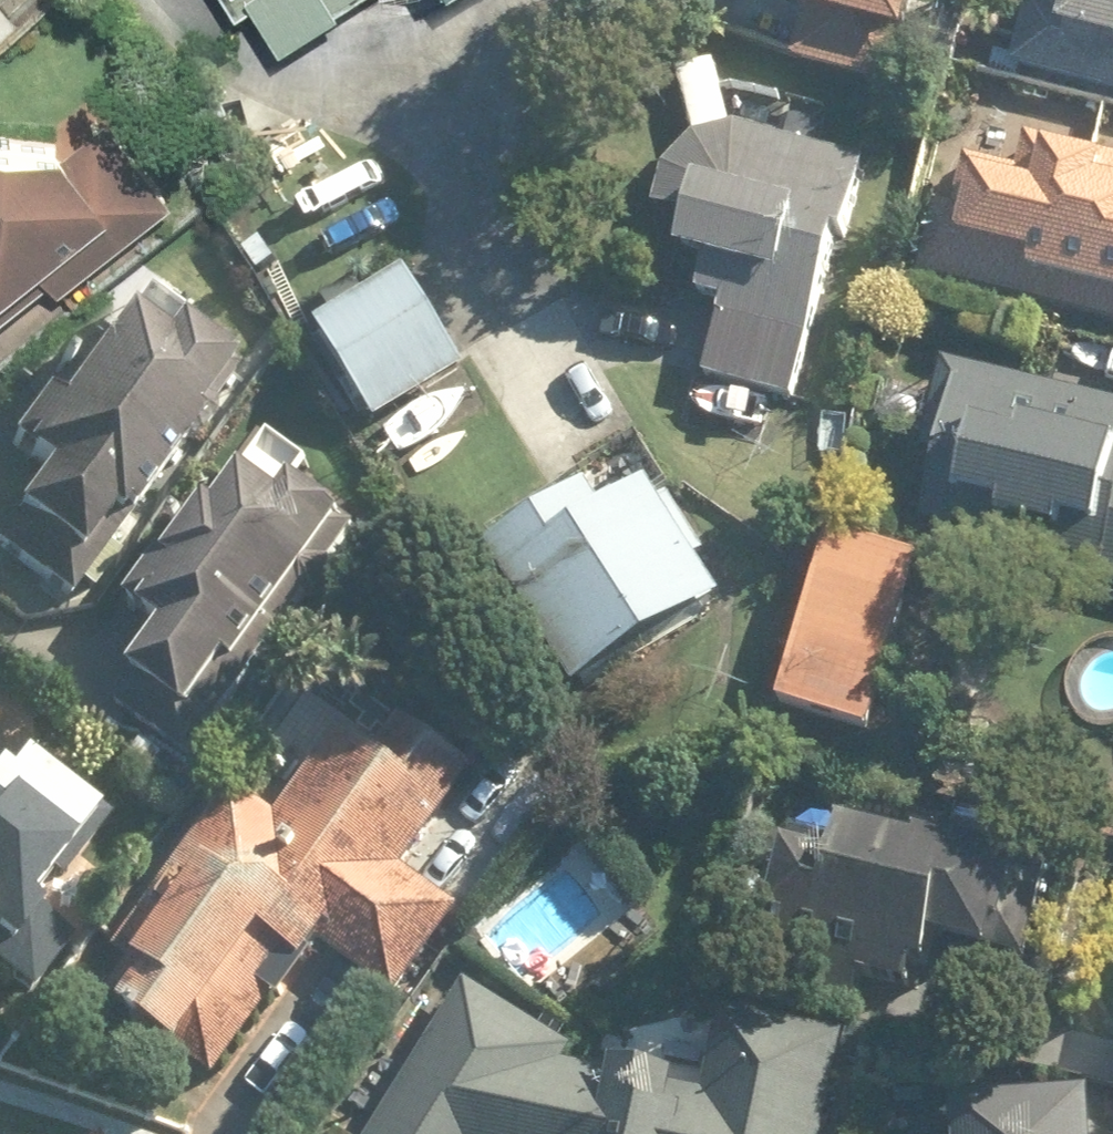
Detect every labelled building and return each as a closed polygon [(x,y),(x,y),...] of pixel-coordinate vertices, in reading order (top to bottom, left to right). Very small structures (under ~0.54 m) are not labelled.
[(262,47),(338,0),(233,0),(262,47)] [(915,0),(797,0),(790,23),(900,53),(915,0)] [(1034,2),(1018,73),(1112,95),(1112,0),(1027,0),(1034,2)] [(56,151),(0,140),(0,295),(96,217),(117,243),(168,202),(99,117),(56,151)] [(686,117),(654,219),(682,228),(670,266),(700,275),(691,306),(721,315),(700,384),(789,411),(863,172),(686,117)] [(952,129),(916,286),(1112,331),(1112,166),(952,129)] [(401,273),(307,326),(368,433),(462,380),(401,273)] [(136,302),(99,354),(83,343),(0,461),(0,464),(34,488),(0,536),(0,552),(71,602),(234,371),(136,302)] [(940,368),(918,456),(938,461),(920,534),(1009,556),(1013,538),(1110,561),(1104,586),(1112,588),(1112,410),(940,368)] [(318,479),(265,444),(211,524),(193,512),(123,614),(162,640),(114,710),(182,756),(338,527),(302,503),(318,479)] [(629,479),(483,570),(573,715),(720,623),(629,479)] [(920,566),(824,539),(776,708),(871,735),(920,566)] [(396,883),(468,777),(394,727),(379,749),(289,688),(104,962),(119,972),(94,1009),(219,1093),(312,955),(393,1010),(453,922),(396,883)] [(2,957),(98,839),(22,777),(0,804),(0,956),(2,957)] [(908,1005),(911,985),(923,987),(928,962),(982,972),(1001,869),(837,839),(831,874),(779,864),(773,893),(757,890),(744,962),(806,973),(804,986),(908,1005)] [(829,1051),(710,1028),(697,1097),(563,1071),(568,1050),(471,986),(379,1133),(813,1133),(829,1051)] [(1083,1107),(941,1119),(942,1133),(1085,1133),(1083,1107)]
